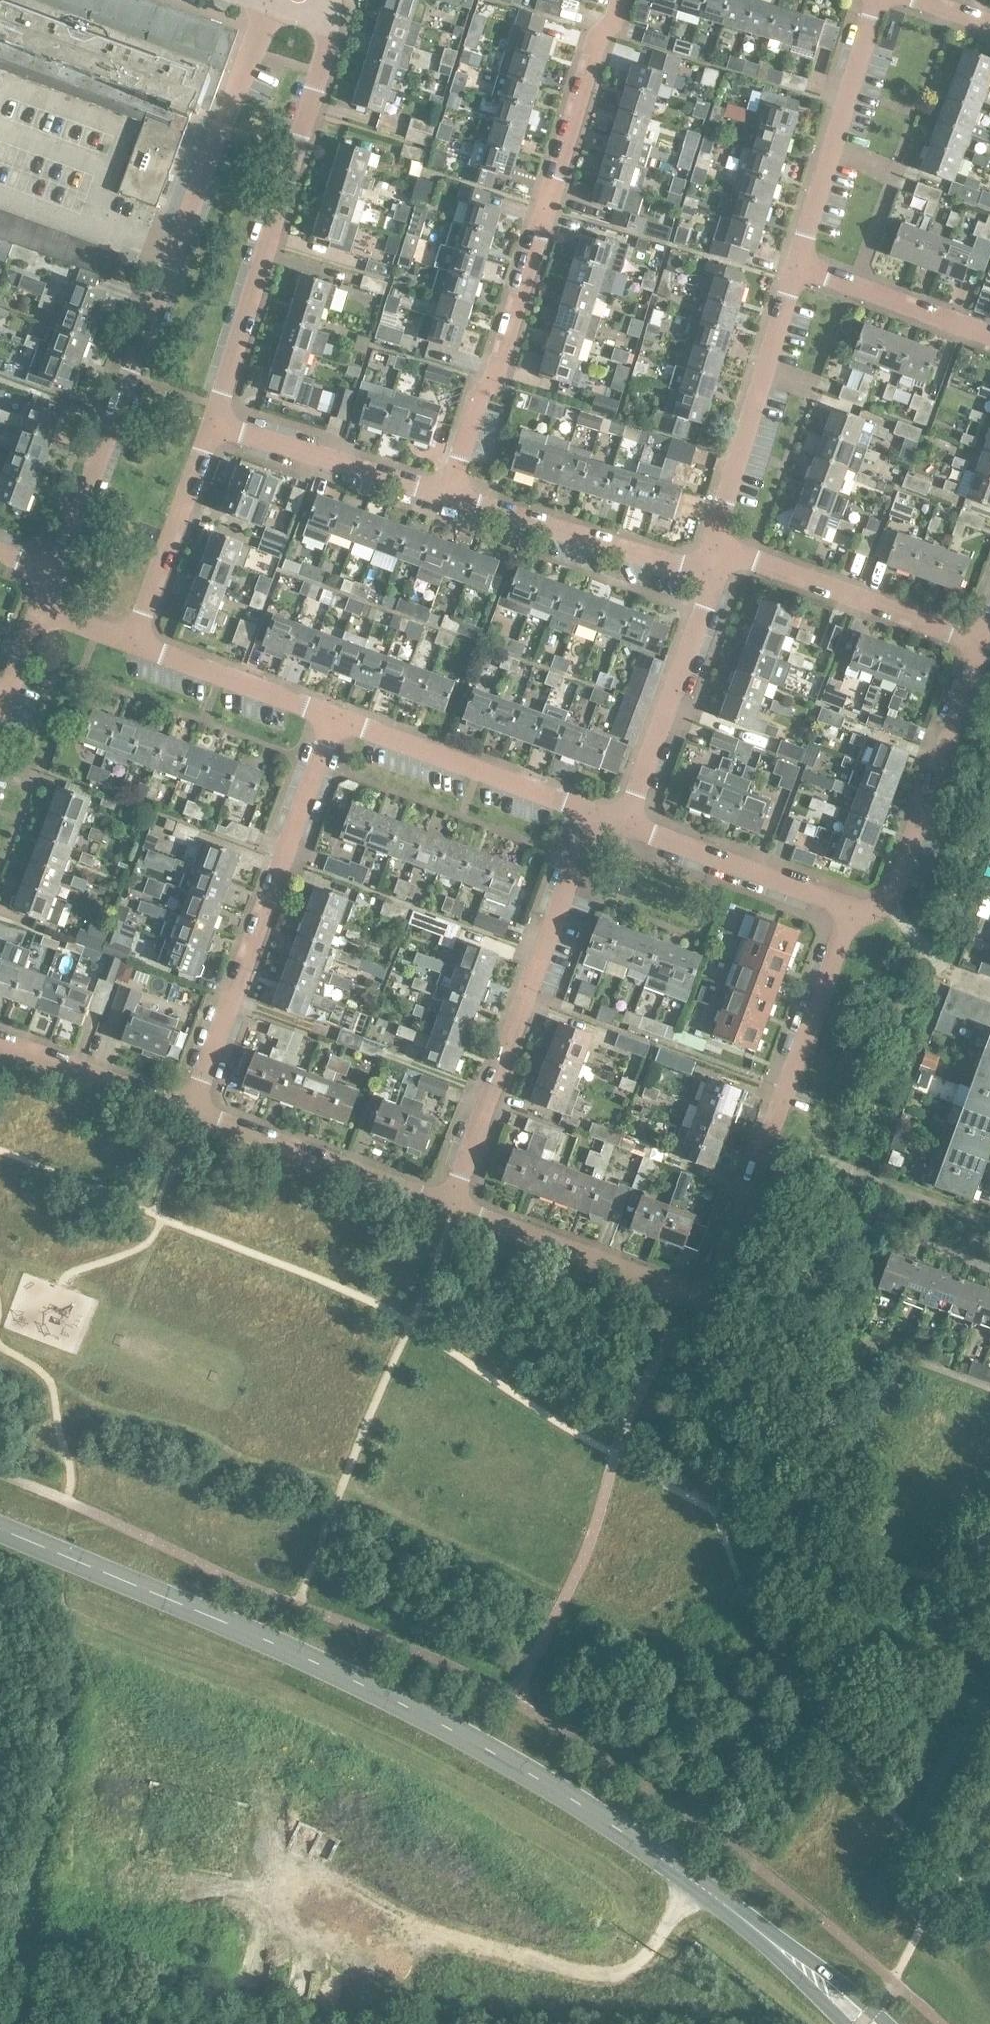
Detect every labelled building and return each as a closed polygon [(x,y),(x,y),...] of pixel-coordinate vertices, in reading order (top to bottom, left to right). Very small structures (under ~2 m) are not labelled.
[(118,193),(157,208),(159,204),(157,203),(168,174),(169,174),(172,165),(171,165),(182,136),(183,136),(193,111),(195,112),(196,110),(193,108),(194,106),(209,112),(227,62),(225,61),(233,37),(193,22),(195,18),(146,0),(0,0),(0,69),(133,118),(134,114),(146,119),(118,193)] [(383,13),(411,22),(421,25),(428,1),(446,2),(470,9),(473,0),(387,0),(383,13)] [(492,12),(494,3),(483,0),(478,0),(473,14),(482,17),(483,15),(489,11),(492,12)] [(559,17),(562,5),(544,0),(539,0),(536,10),(559,17)] [(680,0),(654,0),(653,4),(677,11),(680,0)] [(705,0),(680,0),(677,11),(700,18),(705,0)] [(730,0),(705,0),(700,18),(723,25),(730,0)] [(755,2),(750,0),(730,0),(723,25),(746,32),(755,2)] [(769,39),(778,9),(755,2),(746,32),(769,39)] [(769,39),(782,43),(780,50),(790,53),(801,16),(778,9),(769,39)] [(520,10),(507,51),(516,54),(546,63),(553,39),(540,35),(545,18),(520,10)] [(376,36),(404,45),(411,22),(383,13),(381,12),(379,22),(380,22),(376,36)] [(801,16),(790,53),(813,60),(817,47),(834,52),(842,24),(825,19),(824,23),(801,16)] [(479,42),(481,34),(468,31),(466,39),(479,42)] [(665,49),(668,38),(645,31),(642,42),(665,49)] [(406,70),(407,71),(414,48),(404,45),(376,36),(374,35),(372,45),(373,45),(369,59),(406,70)] [(466,39),(463,46),(476,50),(479,42),(466,39)] [(677,40),(673,52),(688,56),(692,45),(677,40)] [(696,58),(700,47),(692,45),(688,56),(696,58)] [(455,60),(457,52),(444,48),(442,56),(455,60)] [(633,64),(626,87),(656,96),(660,84),(672,88),(680,59),(654,51),(649,68),(633,64)] [(987,87),(989,79),(989,61),(966,52),(957,76),(987,87)] [(539,86),(546,63),(516,54),(509,77),(539,86)] [(442,56),(439,64),(452,68),(455,60),(442,56)] [(731,57),(727,68),(735,71),(738,59),(731,57)] [(390,91),(394,79),(403,81),(406,70),(369,59),(368,58),(365,68),(366,68),(362,82),(390,91)] [(738,59),(735,71),(742,73),(746,61),(738,59)] [(478,62),(476,68),(489,72),(491,66),(478,62)] [(761,66),(757,77),(765,80),(769,68),(761,66)] [(465,88),(469,76),(456,72),(452,84),(465,88)] [(807,80),(784,73),(780,84),(803,91),(807,80)] [(499,74),(492,97),(502,100),(532,109),(539,86),(509,77),(499,74)] [(957,76),(948,100),(978,112),(987,87),(957,76)] [(359,91),(355,106),(383,114),(387,102),(392,103),(395,93),(390,91),(362,82),(361,81),(358,91),(359,91)] [(452,84),(449,92),(463,96),(465,88),(452,84)] [(619,110),(650,119),(656,96),(626,87),(619,110)] [(760,128),(791,137),(798,114),(786,110),(790,99),(763,90),(752,125),(760,128)] [(444,98),(431,94),(428,102),(441,106),(444,98)] [(525,132),(532,109),(502,100),(495,122),(525,132)] [(709,104),(697,100),(695,108),(707,112),(709,104)] [(973,125),(978,112),(948,100),(939,124),(969,135),(989,143),(989,133),(984,131),(984,129),(973,125)] [(725,108),(713,105),(711,113),(723,116),(725,108)] [(692,116),(705,120),(707,112),(695,108),(692,116)] [(612,133),(643,142),(650,119),(619,110),(612,133)] [(709,121),(721,124),(723,116),(711,113),(709,121)] [(451,134),(453,126),(440,122),(438,130),(451,134)] [(525,132),(495,122),(488,145),(518,154),(525,132)] [(939,124),(931,147),(961,158),(969,135),(939,124)] [(404,141),(428,148),(432,135),(408,128),(404,141)] [(784,160),(791,137),(760,128),(753,151),(784,160)] [(438,130),(436,138),(449,142),(451,134),(438,130)] [(606,156),(636,165),(645,168),(652,145),(643,142),(612,133),(606,156)] [(511,178),(518,154),(488,145),(476,142),(469,165),(469,164),(464,180),(491,188),(495,174),(511,178)] [(336,167),(336,168),(364,176),(371,153),(341,144),(339,153),(340,154),(336,167)] [(400,157),(424,164),(427,151),(403,144),(400,157)] [(695,149),(683,146),(681,154),(693,157),(695,149)] [(931,147),(922,171),(952,182),(963,186),(967,178),(967,177),(955,173),(961,158),(931,147)] [(738,171),(746,174),(777,183),(784,160),(753,151),(745,148),(738,171)] [(700,152),(698,159),(710,163),(712,156),(700,152)] [(677,167),(689,171),(693,157),(681,154),(677,167)] [(972,162),(985,167),(988,159),(975,154),(972,162)] [(606,156),(599,179),(629,188),(641,192),(648,169),(645,168),(636,165),(606,156)] [(698,159),(695,168),(708,172),(710,163),(698,159)] [(357,199),(360,189),(369,192),(373,179),(364,176),(336,168),(336,167),(334,167),(332,176),(333,177),(329,190),(329,191),(357,199)] [(739,197),(770,206),(777,183),(746,174),(739,197)] [(963,186),(976,191),(979,182),(967,178),(963,186)] [(412,201),(426,206),(433,184),(418,179),(414,194),(412,201)] [(599,179),(592,203),(615,210),(611,225),(642,234),(646,219),(622,212),(629,188),(599,179)] [(914,195),(929,201),(924,213),(932,217),(941,192),(918,183),(914,195)] [(493,235),(501,211),(485,207),(489,192),(463,184),(458,200),(470,203),(463,226),(493,235)] [(322,213),(322,214),(350,222),(358,225),(365,202),(357,199),(329,191),(329,190),(327,190),(325,199),(326,200),(322,213)] [(982,191),(977,204),(989,208),(989,194),(982,191)] [(682,196),(669,192),(667,200),(680,204),(682,196)] [(699,201),(686,197),(684,205),(697,209),(699,201)] [(732,220),(763,229),(770,206),(739,197),(732,220)] [(665,208),(677,212),(680,204),(667,200),(665,208)] [(408,215),(410,207),(397,203),(395,211),(408,215)] [(426,215),(429,207),(415,203),(413,211),(426,215)] [(682,213),(694,217),(697,209),(684,205),(682,213)] [(395,211),(392,219),(405,223),(408,215),(395,211)] [(413,211),(411,219),(424,223),(426,215),(413,211)] [(953,229),(958,216),(950,212),(945,226),(953,229)] [(350,222),(322,214),(322,213),(321,213),(318,222),(319,223),(315,236),(314,236),(313,237),(330,242),(329,247),(350,254),(358,225),(350,222)] [(973,235),(989,241),(989,215),(989,214),(986,225),(978,222),(973,235)] [(713,240),(756,253),(763,229),(732,220),(720,216),(713,240)] [(28,249),(37,224),(26,220),(17,245),(28,249)] [(454,223),(447,246),(456,249),(486,258),(493,235),(463,226),(454,223)] [(40,253),(49,229),(37,224),(28,249),(40,253)] [(902,225),(891,255),(914,263),(925,233),(902,225)] [(61,233),(49,229),(40,253),(52,258),(61,233)] [(64,262),(73,237),(61,233),(52,258),(64,262)] [(937,272),(949,242),(925,233),(914,263),(937,272)] [(406,234),(404,243),(417,247),(419,238),(406,234)] [(390,235),(385,252),(395,255),(400,239),(390,235)] [(605,269),(614,240),(599,236),(598,241),(582,236),(575,260),(605,269)] [(75,266),(84,242),(73,237),(64,262),(75,266)] [(96,246),(84,242),(75,266),(87,270),(96,246)] [(963,281),(974,251),(949,242),(937,272),(963,281)] [(7,259),(30,268),(35,254),(12,246),(7,259)] [(108,250),(96,246),(87,270),(99,275),(108,250)] [(413,261),(415,253),(402,249),(399,257),(413,261)] [(480,281),(486,258),(456,249),(449,272),(480,281)] [(99,275),(111,279),(120,255),(108,250),(99,275)] [(399,257),(397,265),(410,268),(413,261),(399,257)] [(369,259),(366,271),(388,278),(392,266),(369,259)] [(605,269),(575,260),(568,283),(598,292),(605,269)] [(738,309),(746,286),(739,284),(742,273),(708,263),(704,275),(707,275),(700,298),(708,301),(708,300),(738,309)] [(0,279),(0,280),(12,285),(15,277),(12,271),(4,268),(0,279)] [(440,269),(433,292),(442,295),(473,304),(480,281),(449,272),(440,269)] [(672,289),(677,273),(664,270),(659,285),(672,289)] [(658,276),(645,273),(643,281),(655,284),(658,276)] [(337,286),(301,276),(298,285),(300,286),(296,299),(296,300),(324,308),(330,310),(337,286)] [(364,276),(361,288),(383,295),(387,283),(364,276)] [(641,288),(653,292),(655,284),(643,281),(641,288)] [(75,283),(70,297),(45,288),(42,297),(97,318),(106,294),(75,283)] [(598,292),(568,283),(561,306),(591,315),(598,292)] [(659,285),(657,293),(670,297),(672,289),(659,285)] [(386,303),(399,306),(401,299),(388,295),(386,303)] [(466,327),(473,304),(442,295),(435,318),(466,327)] [(38,307),(63,316),(58,330),(89,341),(97,318),(42,297),(38,307)] [(292,308),(293,309),(289,322),(289,323),(317,331),(324,308),(296,300),(296,299),(294,299),(292,308)] [(708,300),(708,301),(701,323),(731,332),(738,309),(708,300)] [(399,306),(386,303),(383,311),(396,314),(399,306)] [(554,329),(584,338),(592,340),(599,317),(591,315),(561,306),(554,329)] [(428,341),(458,350),(466,327),(435,318),(428,341)] [(644,322),(632,319),(629,327),(642,330),(644,322)] [(692,320),(685,343),(694,346),(724,355),(731,332),(701,323),(692,320)] [(286,332),(282,345),(282,346),(310,354),(321,358),(329,334),(317,331),(289,323),(289,322),(287,322),(285,331),(286,332)] [(379,324),(375,338),(400,346),(404,332),(379,324)] [(661,327),(648,324),(646,331),(658,335),(661,327)] [(871,382),(878,365),(889,335),(865,326),(852,360),(852,362),(852,363),(852,364),(853,365),(854,366),(855,367),(856,368),(856,369),(866,372),(863,379),(871,382)] [(627,334),(639,338),(642,330),(629,327),(627,334)] [(25,345),(38,349),(80,365),(89,341),(58,330),(51,328),(46,341),(29,335),(25,345)] [(584,338),(554,329),(547,352),(577,361),(577,360),(584,338)] [(643,339),(656,343),(658,335),(646,331),(643,339)] [(355,343),(368,346),(370,339),(357,335),(355,343)] [(901,374),(912,343),(889,335),(878,365),(901,374)] [(355,343),(352,350),(365,354),(368,346),(355,343)] [(901,374),(925,382),(936,352),(912,343),(901,374)] [(303,377),(310,354),(282,346),(282,345),(281,345),(278,354),(279,355),(275,368),(275,369),(303,377)] [(717,378),(724,355),(694,346),(687,369),(717,378)] [(80,365),(38,349),(27,380),(50,389),(53,382),(71,389),(80,365)] [(547,352),(540,375),(578,387),(585,363),(577,360),(577,361),(547,352)] [(392,355),(389,365),(394,367),(394,368),(402,370),(405,359),(392,355)] [(957,360),(948,383),(960,388),(969,364),(957,360)] [(421,363),(417,375),(424,377),(428,365),(421,363)] [(645,381),(649,367),(636,363),(632,378),(645,381)] [(428,365),(424,377),(432,380),(448,385),(452,373),(428,365)] [(348,366),(345,374),(358,378),(361,369),(348,366)] [(628,376),(630,370),(617,366),(615,372),(628,376)] [(271,377),(272,378),(268,392),(295,400),(295,404),(306,407),(315,380),(303,377),(275,369),(275,368),(274,368),(271,377)] [(711,401),(717,378),(687,369),(680,392),(711,401)] [(615,372),(610,390),(623,394),(628,376),(615,372)] [(632,378),(629,387),(642,391),(645,381),(632,378)] [(862,407),(871,382),(863,379),(858,392),(843,386),(839,398),(862,407)] [(363,413),(359,424),(383,431),(392,401),(395,391),(362,382),(354,410),(363,413)] [(882,398),(891,402),(896,388),(887,385),(882,398)] [(981,386),(978,394),(989,399),(989,389),(981,386)] [(330,415),(346,420),(354,393),(339,388),(330,415)] [(672,390),(660,430),(685,438),(690,421),(703,425),(711,401),(680,392),(672,390)] [(392,401),(383,431),(406,438),(415,408),(418,399),(418,398),(395,391),(392,401)] [(591,408),(615,415),(620,399),(596,391),(591,408)] [(0,413),(0,421),(11,425),(21,429),(52,440),(55,432),(58,433),(61,432),(65,421),(63,418),(61,417),(61,416),(47,411),(51,401),(34,395),(31,405),(28,404),(25,406),(21,416),(14,413),(14,415),(1,410),(0,413)] [(917,411),(914,421),(926,426),(934,402),(914,395),(909,408),(917,411)] [(442,406),(418,399),(415,408),(406,438),(430,445),(442,406)] [(542,400),(538,412),(546,414),(553,416),(557,405),(549,402),(542,400)] [(557,405),(553,416),(561,419),(564,407),(557,405)] [(834,410),(825,434),(855,445),(861,429),(872,433),(875,425),(864,421),(834,410)] [(972,410),(969,418),(982,423),(985,415),(972,410)] [(580,412),(577,423),(592,428),(599,430),(603,418),(595,416),(580,412)] [(607,433),(610,421),(603,418),(599,430),(607,433)] [(8,434),(11,425),(0,421),(0,432),(8,434)] [(893,434),(917,443),(922,430),(898,421),(893,434)] [(11,425),(8,434),(18,438),(13,452),(44,464),(52,440),(21,429),(11,425)] [(875,425),(872,433),(884,438),(887,429),(875,425)] [(520,440),(511,470),(535,477),(544,447),(547,437),(523,430),(520,440)] [(649,432),(641,430),(638,442),(645,444),(649,432)] [(653,447),(656,435),(649,432),(645,444),(653,447)] [(855,445),(825,434),(816,457),(846,468),(855,445)] [(964,434),(961,442),(973,447),(977,439),(964,434)] [(666,458),(664,465),(671,467),(673,460),(690,465),(695,447),(672,440),(666,458)] [(592,453),(569,446),(567,454),(558,484),(581,491),(590,461),(592,453)] [(535,477),(558,484),(567,454),(544,447),(535,477)] [(863,457),(876,462),(879,454),(866,449),(863,457)] [(976,475),(989,480),(989,453),(985,451),(976,475)] [(4,476),(35,487),(44,464),(13,452),(7,467),(0,464),(0,474),(4,476)] [(846,468),(816,457),(808,481),(838,492),(846,468)] [(955,458),(952,466),(965,471),(968,462),(955,458)] [(581,491),(604,498),(613,468),(590,461),(581,491)] [(270,504),(278,481),(238,466),(234,475),(236,476),(231,489),(231,490),(258,500),(270,504)] [(604,498),(627,505),(636,475),(613,468),(604,498)] [(858,472),(855,481),(868,485),(875,488),(877,482),(870,479),(871,477),(858,472)] [(0,474),(0,485),(1,485),(0,487),(0,502),(26,511),(35,487),(4,476),(0,474)] [(672,477),(661,474),(658,482),(659,482),(650,512),(673,519),(682,489),(670,485),(672,477)] [(659,482),(658,482),(636,475),(627,505),(650,512),(659,482)] [(902,488),(927,497),(932,484),(907,475),(902,488)] [(967,499),(989,507),(989,480),(976,475),(967,499)] [(808,481),(799,504),(829,515),(838,492),(808,481)] [(946,481),(943,490),(956,494),(959,486),(946,481)] [(297,514),(305,491),(294,487),(286,509),(297,514)] [(228,498),(223,513),(250,523),(261,527),(270,504),(258,500),(231,490),(231,489),(230,488),(226,498),(228,498)] [(906,507),(910,497),(897,492),(888,516),(909,524),(914,510),(906,507)] [(327,545),(331,533),(330,533),(341,504),(318,495),(308,524),(307,524),(303,536),(327,545)] [(849,496),(846,504),(859,509),(862,501),(849,496)] [(330,533),(331,533),(353,542),(364,512),(341,504),(330,533)] [(790,528),(820,539),(829,515),(799,504),(790,528)] [(965,525),(980,531),(985,518),(962,510),(952,535),(961,538),(965,525)] [(386,520),(364,512),(353,542),(375,550),(386,520)] [(870,517),(865,529),(868,531),(876,533),(880,521),(870,517)] [(927,529),(936,533),(940,520),(932,517),(927,529)] [(409,529),(386,520),(375,550),(398,558),(409,529)] [(841,520),(838,528),(850,533),(853,524),(841,520)] [(289,537),(265,528),(261,540),(284,549),(289,537)] [(431,537),(409,529),(398,558),(420,566),(431,537)] [(867,557),(876,533),(868,531),(865,529),(864,529),(855,552),(867,557)] [(212,542),(207,555),(207,556),(234,566),(243,569),(251,546),(214,532),(210,542),(212,542)] [(922,543),(898,534),(887,564),(911,573),(922,543)] [(416,578),(439,586),(443,575),(454,545),(431,537),(420,566),(416,578)] [(257,551),(280,560),(284,549),(261,540),(257,551)] [(946,552),(922,543),(911,573),(935,582),(946,552)] [(476,553),(454,545),(443,575),(465,583),(476,553)] [(935,582),(959,591),(970,560),(946,552),(935,582)] [(489,591),(499,562),(476,553),(465,583),(489,591)] [(202,564),(204,565),(199,578),(198,578),(226,588),(234,566),(207,556),(207,555),(205,555),(202,564)] [(302,562),(298,574),(313,580),(317,568),(302,562)] [(317,568),(313,580),(321,583),(325,571),(317,568)] [(506,582),(497,605),(527,616),(530,607),(541,577),(518,569),(513,584),(506,582)] [(328,576),(325,584),(336,588),(338,580),(328,576)] [(194,587),(195,587),(190,600),(190,601),(218,611),(226,588),(198,578),(199,578),(197,577),(194,587)] [(564,586),(541,577),(530,607),(553,615),(564,586)] [(345,579),(341,590),(358,597),(363,585),(355,582),(355,583),(345,579)] [(304,582),(300,594),(307,596),(311,585),(304,582)] [(311,585),(307,596),(315,599),(319,587),(311,585)] [(363,585),(358,597),(367,600),(371,588),(363,585)] [(576,624),(586,594),(564,586),(553,615),(576,624)] [(267,595),(254,590),(251,598),(264,602),(267,595)] [(231,591),(229,596),(239,600),(241,595),(231,591)] [(609,602),(586,594),(576,624),(598,632),(609,602)] [(248,606),(261,610),(264,602),(251,598),(248,606)] [(349,598),(345,610),(353,612),(357,601),(349,598)] [(400,598),(396,611),(403,613),(408,601),(400,598)] [(223,627),(227,614),(218,611),(190,601),(190,600),(189,600),(185,609),(187,610),(182,624),(209,634),(213,623),(223,627)] [(794,611),(764,600),(755,624),(785,635),(794,611)] [(357,601),(353,612),(360,615),(364,604),(357,601)] [(408,601),(403,613),(427,622),(431,610),(408,601)] [(621,640),(632,610),(609,602),(598,632),(621,640)] [(632,610),(621,640),(659,654),(669,627),(654,621),(655,619),(632,610)] [(266,613),(259,632),(267,634),(263,645),(271,648),(269,654),(282,659),(284,653),(286,654),(297,624),(274,616),(266,613)] [(394,615),(390,627),(397,629),(402,617),(394,615)] [(446,615),(441,627),(448,630),(453,617),(446,615)] [(402,617),(397,629),(405,632),(409,620),(402,617)] [(453,617),(448,630),(456,632),(461,620),(453,617)] [(248,648),(256,625),(241,620),(233,642),(248,648)] [(297,624),(286,654),(308,662),(319,632),(297,624)] [(785,635),(755,624),(746,647),(776,658),(785,635)] [(821,646),(833,651),(841,628),(829,624),(821,646)] [(796,639),(808,643),(811,635),(799,630),(796,639)] [(354,679),(365,649),(368,639),(345,631),(342,641),(331,670),(354,679)] [(342,641),(319,632),(308,662),(331,670),(342,641)] [(440,632),(435,643),(443,646),(447,634),(440,632)] [(447,634),(443,646),(450,649),(454,637),(447,634)] [(885,644),(861,636),(847,675),(858,680),(862,670),(874,675),(885,644)] [(510,639),(506,651),(513,654),(518,642),(510,639)] [(518,642),(513,654),(521,657),(525,645),(518,642)] [(898,683),(909,653),(885,644),(874,675),(898,683)] [(776,658),(746,647),(738,670),(768,681),(776,658)] [(365,649),(354,679),(376,687),(387,657),(365,649)] [(664,662),(641,653),(636,665),(660,673),(664,662)] [(909,687),(922,692),(933,662),(909,653),(898,683),(889,708),(898,711),(902,698),(905,699),(909,687)] [(788,662),(800,667),(803,658),(791,654),(788,662)] [(504,656),(499,668),(507,671),(512,658),(504,656)] [(555,656),(550,668),(558,671),(563,659),(555,656)] [(376,687),(399,695),(410,665),(387,657),(376,687)] [(515,673),(519,661),(512,658),(507,671),(515,673)] [(566,674),(570,662),(563,659),(558,671),(566,674)] [(399,695),(421,703),(432,673),(410,665),(399,695)] [(632,676),(656,685),(660,673),(636,665),(632,676)] [(729,694),(759,705),(768,681),(738,670),(737,672),(733,671),(728,682),(733,684),(729,694)] [(549,672),(544,685),(552,687),(557,675),(549,672)] [(444,712),(456,681),(432,673),(421,703),(444,712)] [(600,673),(595,685),(603,688),(608,676),(600,673)] [(560,690),(564,678),(557,675),(552,687),(560,690)] [(611,691),(615,679),(608,676),(603,688),(611,691)] [(628,688),(652,696),(656,685),(632,676),(628,688)] [(779,686),(791,690),(794,682),(782,677),(779,686)] [(839,692),(842,682),(829,677),(821,701),(843,709),(848,695),(839,692)] [(865,699),(874,702),(878,690),(870,687),(865,699)] [(647,708),(652,696),(628,688),(624,699),(647,708)] [(484,727),(486,727),(497,698),(474,689),(463,719),(472,722),(471,727),(481,731),(484,727)] [(594,689),(589,701),(597,704),(602,692),(594,689)] [(605,707),(609,695),(602,692),(597,704),(605,707)] [(729,694),(720,718),(773,737),(777,729),(765,724),(766,721),(755,717),(759,705),(729,694)] [(497,698),(486,727),(509,736),(520,706),(497,698)] [(619,711),(643,719),(647,708),(624,699),(619,711)] [(770,709),(789,716),(792,707),(774,700),(770,709)] [(509,736),(531,744),(542,714),(520,706),(509,736)] [(83,742),(99,747),(97,754),(105,757),(108,751),(119,720),(104,715),(104,714),(89,708),(83,725),(88,727),(83,742)] [(818,722),(841,731),(846,717),(822,708),(818,722)] [(639,731),(643,719),(619,711),(615,722),(639,731)] [(531,744),(554,752),(565,723),(542,714),(531,744)] [(887,716),(883,728),(905,737),(913,740),(918,727),(910,724),(887,716)] [(119,720),(108,751),(116,754),(114,761),(129,766),(132,759),(143,729),(119,720)] [(615,722),(611,734),(634,743),(639,731),(615,722)] [(554,752),(576,761),(587,731),(565,723),(554,752)] [(156,768),(167,738),(143,729),(132,759),(156,768)] [(623,756),(627,746),(587,731),(576,761),(599,769),(600,767),(616,773),(622,756),(623,756)] [(737,741),(738,740),(715,731),(711,744),(733,752),(734,751),(737,741)] [(863,748),(867,738),(853,733),(849,743),(863,748)] [(153,776),(149,785),(159,789),(162,779),(165,772),(180,777),(191,747),(167,738),(156,768),(153,776)] [(775,753),(799,762),(804,749),(780,740),(775,753)] [(737,741),(734,751),(741,754),(744,744),(737,741)] [(899,777),(908,753),(878,742),(869,766),(899,777)] [(811,768),(818,749),(807,745),(800,763),(811,768)] [(204,786),(215,756),(191,747),(180,777),(204,786)] [(228,795),(239,764),(215,756),(204,786),(228,795)] [(699,776),(688,806),(712,815),(723,785),(732,761),(723,757),(718,770),(716,769),(715,771),(702,766),(699,776)] [(845,757),(842,767),(854,771),(849,785),(890,800),(899,777),(869,766),(845,757)] [(781,777),(777,787),(791,792),(799,768),(777,760),(772,774),(781,777)] [(101,767),(92,764),(87,777),(97,780),(101,767)] [(252,804),(263,773),(239,764),(228,795),(252,804)] [(744,765),(734,789),(723,785),(712,815),(735,824),(746,794),(755,769),(744,765)] [(97,780),(106,784),(111,771),(101,767),(97,780)] [(805,770),(801,780),(810,784),(814,773),(805,770)] [(882,824),(890,800),(849,785),(836,780),(832,790),(846,795),(845,797),(856,801),(852,813),(882,824)] [(149,785),(140,782),(135,795),(145,798),(149,785)] [(145,798),(154,802),(159,789),(149,785),(145,798)] [(81,825),(90,800),(58,789),(49,813),(81,825)] [(759,833),(770,803),(746,794),(735,824),(759,833)] [(103,795),(100,805),(113,810),(116,800),(103,795)] [(813,798),(809,808),(836,818),(836,820),(847,824),(843,836),(873,847),(882,824),(852,813),(827,804),(813,798)] [(197,804),(188,800),(183,814),(192,817),(197,804)] [(192,817),(202,820),(206,807),(197,804),(192,817)] [(378,815),(353,806),(342,837),(366,846),(378,815)] [(81,825),(49,813),(41,837),(72,849),(81,825)] [(390,855),(402,824),(378,815),(366,846),(390,855)] [(800,822),(787,817),(779,840),(791,844),(800,822)] [(201,830),(177,821),(172,836),(196,844),(201,830)] [(245,842),(250,829),(231,822),(225,828),(218,825),(216,831),(245,842)] [(414,863),(426,833),(402,824),(390,855),(414,863)] [(808,824),(805,833),(814,836),(817,827),(808,824)] [(818,827),(815,837),(830,842),(825,857),(834,860),(864,871),(873,847),(843,836),(818,827)] [(91,828),(88,838),(100,843),(104,833),(91,828)] [(450,842),(426,833),(414,863),(438,872),(450,842)] [(72,849),(41,837),(32,861),(63,873),(72,849)] [(209,845),(202,842),(193,866),(231,880),(240,855),(209,844),(209,845)] [(474,851),(450,842),(438,872),(462,881),(474,851)] [(498,860),(474,851),(462,881),(486,890),(498,860)] [(82,852),(79,862),(92,867),(95,857),(82,852)] [(329,857),(324,870),(354,881),(359,865),(351,862),(349,865),(329,857)] [(174,859),(171,869),(187,875),(182,889),(191,892),(222,904),(231,880),(193,866),(174,859)] [(486,890),(484,897),(508,906),(522,869),(498,860),(486,890)] [(23,885),(54,896),(63,873),(32,861),(23,885)] [(354,881),(362,884),(368,868),(359,865),(354,881)] [(144,866),(141,873),(154,878),(157,870),(144,866)] [(70,886),(83,891),(87,881),(74,876),(70,886)] [(406,886),(397,882),(393,895),(402,898),(406,886)] [(167,884),(163,893),(177,898),(180,889),(167,884)] [(54,896),(23,885),(19,896),(14,897),(11,905),(14,909),(14,910),(56,925),(66,901),(54,896)] [(402,898),(411,901),(415,889),(406,886),(402,898)] [(338,923),(346,926),(354,902),(317,888),(308,912),(338,923)] [(213,928),(222,904),(191,892),(182,916),(213,928)] [(455,901),(446,898),(441,912),(450,915),(455,901)] [(380,912),(404,921),(408,907),(385,899),(380,912)] [(450,915),(459,918),(464,904),(455,901),(450,915)] [(139,911),(153,917),(157,907),(142,902),(139,911)] [(157,907),(153,917),(169,923),(164,937),(166,937),(205,952),(210,951),(213,943),(209,939),(213,928),(182,916),(157,907)] [(436,916),(436,918),(413,910),(409,923),(441,935),(438,943),(452,948),(461,925),(436,916)] [(308,912),(299,936),(329,947),(338,923),(308,912)] [(479,913),(474,925),(481,928),(503,936),(510,920),(500,916),(499,920),(486,915),(479,913)] [(800,932),(757,916),(748,940),(791,956),(800,932)] [(620,927),(599,920),(583,963),(604,971),(608,960),(620,927)] [(36,934),(13,925),(9,937),(32,945),(36,934)] [(358,942),(361,932),(347,927),(344,937),(358,942)] [(608,960),(628,967),(640,935),(620,927),(608,960)] [(102,953),(107,940),(107,939),(81,929),(76,943),(84,947),(102,953)] [(649,975),(661,942),(640,935),(628,967),(649,975)] [(161,936),(157,949),(161,951),(157,962),(196,976),(201,976),(204,967),(201,963),(205,952),(166,937),(164,937),(161,936)] [(333,960),(357,968),(360,958),(329,947),(299,936),(291,959),(328,973),(333,960)] [(41,944),(57,950),(60,942),(44,937),(41,944)] [(102,953),(109,955),(120,960),(127,962),(132,949),(107,940),(102,953)] [(782,980),(791,956),(748,940),(739,964),(782,980)] [(66,949),(81,955),(84,947),(76,943),(69,941),(66,949)] [(661,942),(649,975),(645,986),(665,993),(681,950),(661,942)] [(488,978),(497,954),(467,943),(458,967),(488,978)] [(686,1001),(702,957),(681,950),(665,993),(686,1001)] [(484,988),(488,978),(458,967),(419,953),(415,963),(442,973),(437,986),(479,1002),(480,1000),(484,1002),(489,990),(484,988)] [(112,983),(120,960),(109,955),(100,978),(112,983)] [(0,962),(0,996),(12,1001),(24,968),(1,959),(0,962)] [(282,982),(312,994),(322,997),(324,998),(325,982),(328,983),(348,990),(352,982),(328,973),(291,959),(282,982)] [(122,962),(115,979),(123,981),(129,978),(133,966),(122,962)] [(773,1003),(782,980),(739,964),(730,988),(773,1003)] [(12,1001),(35,1009),(47,976),(24,968),(12,1001)] [(47,976),(35,1009),(58,1017),(70,985),(60,981),(61,975),(53,972),(51,977),(47,976)] [(70,985),(58,1017),(82,1026),(88,1009),(102,1014),(110,994),(96,988),(94,993),(86,990),(90,979),(75,973),(70,985)] [(367,978),(364,985),(376,990),(378,983),(367,978)] [(434,999),(445,1003),(441,1014),(471,1025),(479,1002),(437,986),(417,979),(413,989),(435,997),(434,999)] [(282,982),(273,1006),(303,1017),(312,994),(282,982)] [(138,1005),(139,1000),(141,994),(121,987),(108,1022),(127,1029),(123,1041),(149,1051),(147,1057),(159,1061),(161,1055),(165,1057),(179,1020),(138,1005)] [(722,1011),(764,1027),(773,1003),(730,988),(722,1011)] [(962,992),(951,988),(942,1011),(954,1015),(962,992)] [(578,992),(574,1004),(582,1007),(586,995),(578,992)] [(962,992),(954,1015),(965,1020),(974,996),(962,992)] [(582,1007),(590,1010),(594,998),(586,995),(582,1007)] [(974,996),(965,1020),(977,1024),(985,1001),(974,996)] [(335,1002),(324,998),(322,997),(318,1007),(332,1012),(335,1002)] [(977,1024),(988,1028),(989,1023),(989,1002),(985,1001),(977,1024)] [(430,1010),(416,1005),(412,1015),(426,1020),(430,1010)] [(596,1019),(612,1025),(618,1011),(601,1005),(596,1019)] [(630,1025),(635,1013),(626,1010),(621,1021),(630,1025)] [(713,1036),(755,1051),(764,1027),(722,1011),(713,1036)] [(942,1012),(938,1023),(946,1026),(950,1015),(942,1012)] [(630,1025),(651,1032),(655,1021),(635,1013),(630,1025)] [(432,1038),(462,1049),(471,1025),(441,1014),(432,1038)] [(651,1032),(670,1040),(674,1029),(675,1028),(655,1021),(651,1032)] [(280,1039),(276,1050),(285,1053),(293,1032),(272,1024),(268,1034),(280,1039)] [(561,1025),(551,1051),(582,1062),(591,1036),(561,1025)] [(428,1049),(423,1062),(453,1073),(462,1049),(432,1038),(400,1026),(396,1035),(417,1043),(417,1045),(428,1049)] [(364,1037),(341,1029),(336,1043),(359,1051),(364,1037)] [(674,1029),(670,1040),(702,1051),(706,1040),(674,1029)] [(295,1056),(303,1036),(293,1032),(285,1053),(281,1064),(270,1095),(296,1105),(307,1074),(294,1070),(299,1057),(295,1056)] [(613,1046),(644,1057),(649,1044),(618,1033),(613,1046)] [(359,1051),(382,1059),(387,1046),(364,1037),(359,1051)] [(255,1055),(244,1086),(270,1095),(281,1064),(285,1053),(276,1050),(273,1048),(269,1060),(255,1055)] [(655,1061),(690,1074),(695,1061),(660,1048),(655,1061)] [(989,1073),(989,1051),(985,1049),(978,1069),(989,1073)] [(542,1076),(573,1087),(582,1062),(551,1051),(542,1076)] [(927,1051),(922,1065),(935,1070),(940,1056),(927,1051)] [(331,1054),(326,1068),(336,1072),(341,1058),(331,1054)] [(346,1076),(351,1062),(341,1058),(336,1072),(346,1076)] [(384,1102),(372,1133),(398,1142),(423,1076),(423,1075),(408,1069),(403,1082),(410,1085),(401,1108),(384,1102)] [(989,1095),(989,1073),(978,1069),(971,1088),(989,1095)] [(919,1073),(916,1080),(924,1083),(927,1076),(919,1073)] [(307,1074),(296,1105),(321,1114),(332,1083),(307,1074)] [(444,1097),(448,1085),(423,1076),(398,1142),(409,1146),(407,1152),(420,1157),(422,1151),(424,1152),(436,1121),(419,1115),(428,1091),(444,1097)] [(580,1090),(573,1087),(542,1076),(532,1102),(571,1116),(580,1090)] [(622,1077),(619,1087),(632,1092),(636,1082),(622,1077)] [(741,1091),(710,1080),(700,1105),(731,1117),(741,1091)] [(347,1124),(358,1093),(332,1083),(321,1114),(347,1124)] [(644,1085),(641,1095),(654,1100),(658,1090),(644,1085)] [(989,1118),(989,1095),(971,1088),(963,1108),(989,1118)] [(691,1131),(722,1142),(731,1117),(700,1105),(691,1131)] [(989,1140),(989,1118),(963,1108),(956,1127),(989,1140)] [(503,1181),(529,1191),(541,1160),(545,1148),(552,1127),(529,1119),(525,1129),(534,1133),(526,1154),(515,1150),(503,1181)] [(605,1141),(615,1145),(618,1146),(623,1133),(592,1121),(587,1134),(605,1141)] [(904,1121),(900,1130),(908,1133),(910,1134),(912,1128),(910,1123),(904,1121)] [(561,1131),(552,1127),(545,1148),(554,1152),(561,1131)] [(987,1161),(989,1154),(989,1140),(956,1127),(949,1146),(987,1161)] [(897,1129),(891,1147),(901,1151),(908,1133),(900,1130),(897,1129)] [(679,1140),(673,1154),(681,1157),(712,1168),(722,1142),(691,1131),(686,1143),(679,1140)] [(643,1155),(647,1157),(652,1144),(623,1133),(618,1146),(643,1155)] [(601,1182),(615,1145),(605,1141),(601,1153),(596,1168),(592,1178),(580,1209),(591,1213),(590,1214),(591,1214),(590,1216),(592,1220),(599,1223),(602,1221),(603,1219),(604,1219),(604,1218),(606,1219),(618,1188),(601,1182)] [(942,1166),(980,1180),(987,1161),(949,1146),(942,1166)] [(601,1153),(590,1149),(585,1164),(596,1168),(601,1153)] [(904,1155),(893,1151),(890,1162),(901,1166),(904,1155)] [(631,1186),(646,1191),(657,1160),(647,1157),(643,1155),(631,1186)] [(541,1160),(529,1191),(555,1200),(566,1169),(541,1160)] [(923,1182),(973,1200),(980,1180),(942,1166),(931,1162),(923,1182)] [(566,1169),(555,1200),(580,1209),(592,1178),(566,1169)] [(687,1188),(692,1175),(682,1171),(677,1184),(687,1188)] [(668,1207),(657,1238),(683,1247),(684,1245),(698,1251),(707,1228),(692,1222),(694,1216),(682,1212),(687,1198),(683,1197),(687,1189),(687,1188),(677,1184),(669,1207),(668,1207)] [(657,1238),(668,1207),(642,1197),(631,1228),(657,1238)] [(879,1287),(903,1296),(915,1262),(891,1253),(879,1287)] [(903,1296),(926,1305),(939,1271),(915,1262),(903,1296)] [(926,1305),(949,1313),(962,1279),(939,1271),(926,1305)] [(949,1313),(965,1319),(962,1325),(971,1328),(973,1322),(985,1288),(962,1279),(949,1313)] [(989,1328),(987,1334),(989,1335),(989,1290),(985,1288),(973,1322),(989,1328)] [(889,1334),(873,1328),(870,1337),(886,1342),(889,1334)] [(901,1348),(904,1340),(889,1334),(886,1342),(901,1348)] [(935,1351),(920,1345),(917,1354),(932,1359),(935,1351)] [(948,1365),(951,1357),(935,1351),(932,1359),(948,1365)] [(984,1365),(973,1361),(968,1373),(980,1377),(984,1365)] [(980,1377),(989,1381),(989,1367),(984,1365),(980,1377)]
